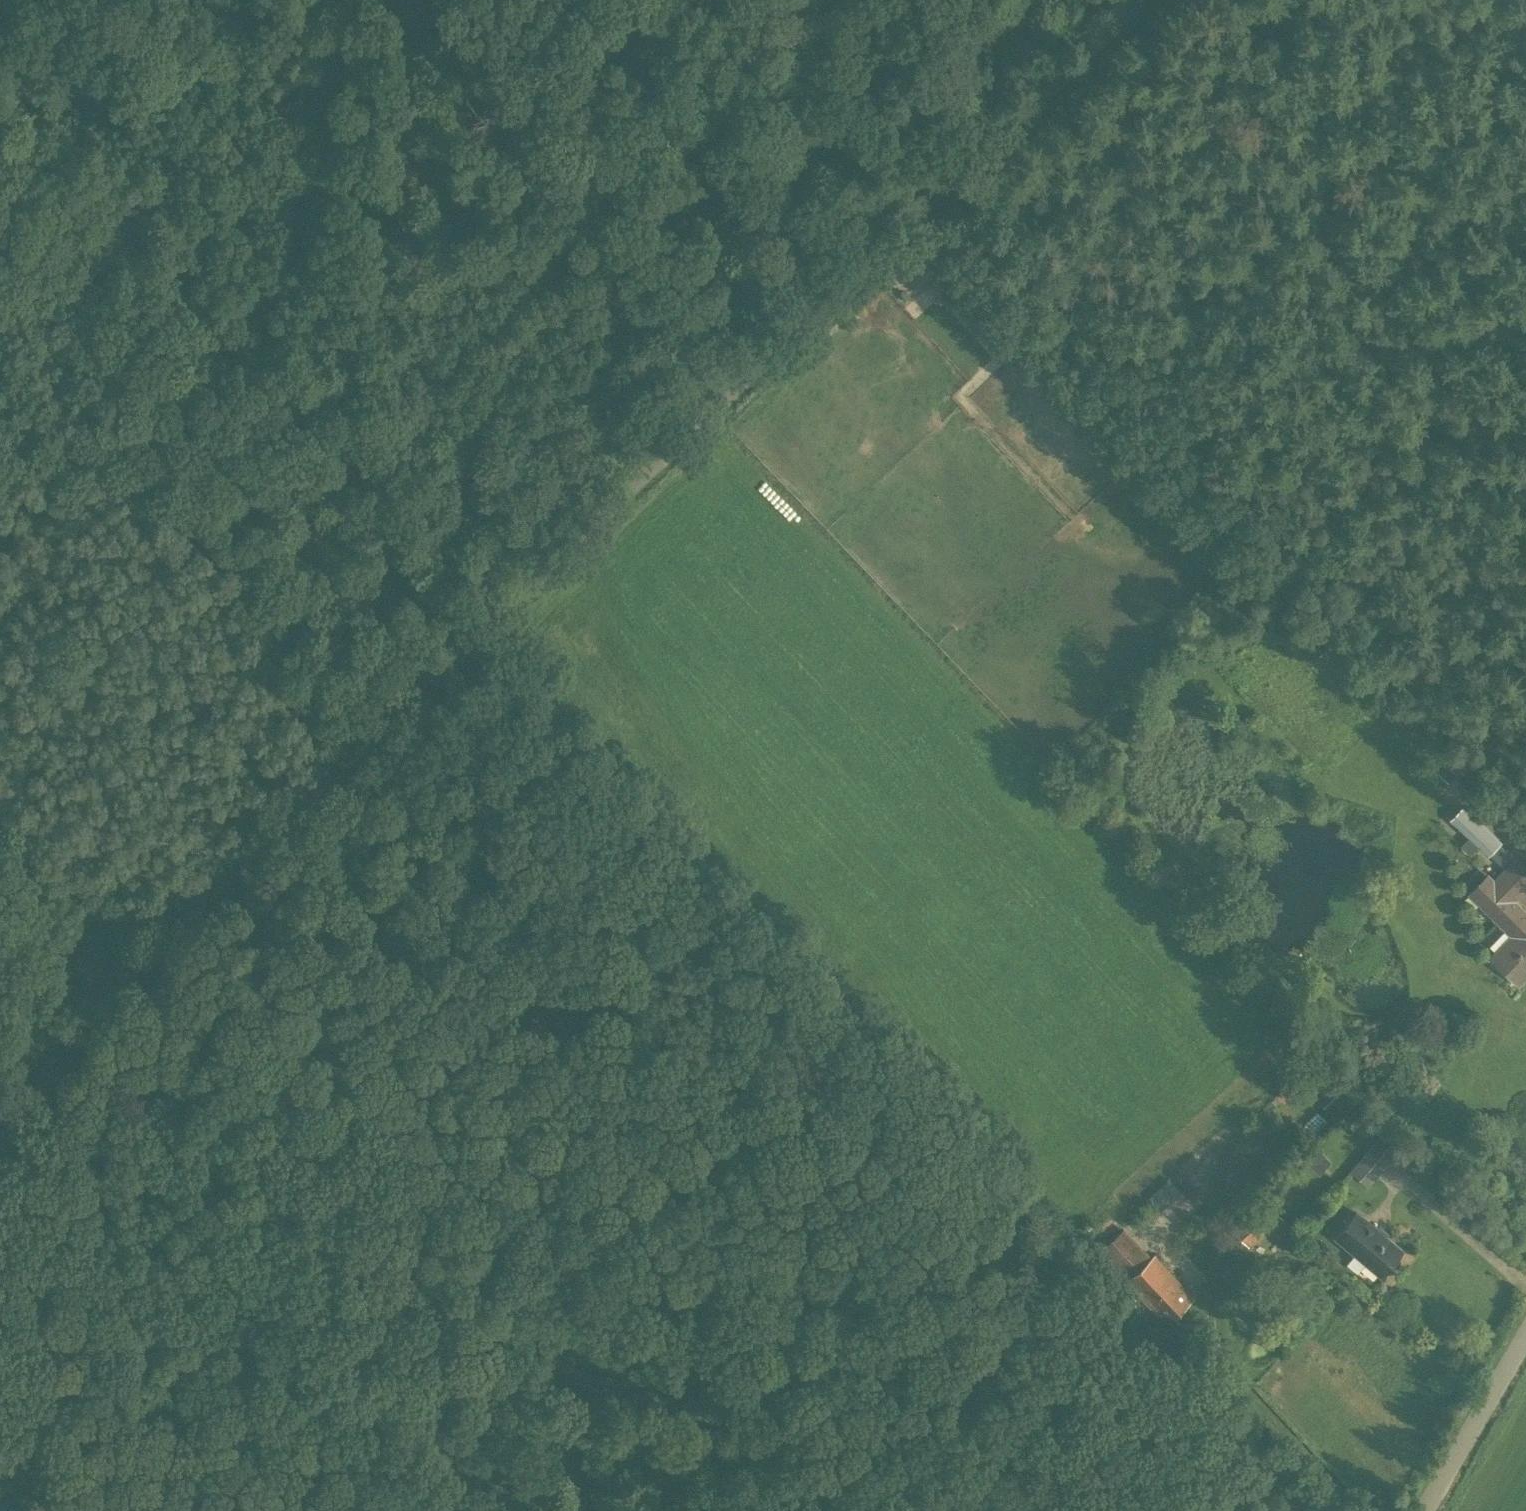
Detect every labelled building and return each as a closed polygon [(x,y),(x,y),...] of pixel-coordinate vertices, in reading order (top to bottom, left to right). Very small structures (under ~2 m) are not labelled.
[(1468,836),(1488,856),(1502,841),(1482,821),(1468,836)] [(1495,952),(1520,977),(1525,971),(1525,911),(1515,900),(1525,890),(1525,865),(1516,855),(1493,877),(1488,872),(1467,892),(1511,936),(1495,952)] [(1344,1118),(1353,1129),(1365,1119),(1355,1108),(1344,1118)] [(1387,1125),(1360,1157),(1379,1173),(1406,1141),(1387,1125)] [(1319,1148),(1308,1160),(1320,1171),(1331,1159),(1319,1148)] [(1172,1178),(1145,1203),(1173,1232),(1199,1207),(1172,1178)] [(1253,1208),(1232,1227),(1248,1244),(1269,1225),(1253,1208)] [(1337,1236),(1381,1272),(1400,1249),(1357,1212),(1337,1236)] [(1193,1296),(1156,1255),(1152,1258),(1125,1229),(1103,1249),(1129,1278),(1127,1282),(1163,1321),(1167,1317),(1168,1319),(1193,1296)]
